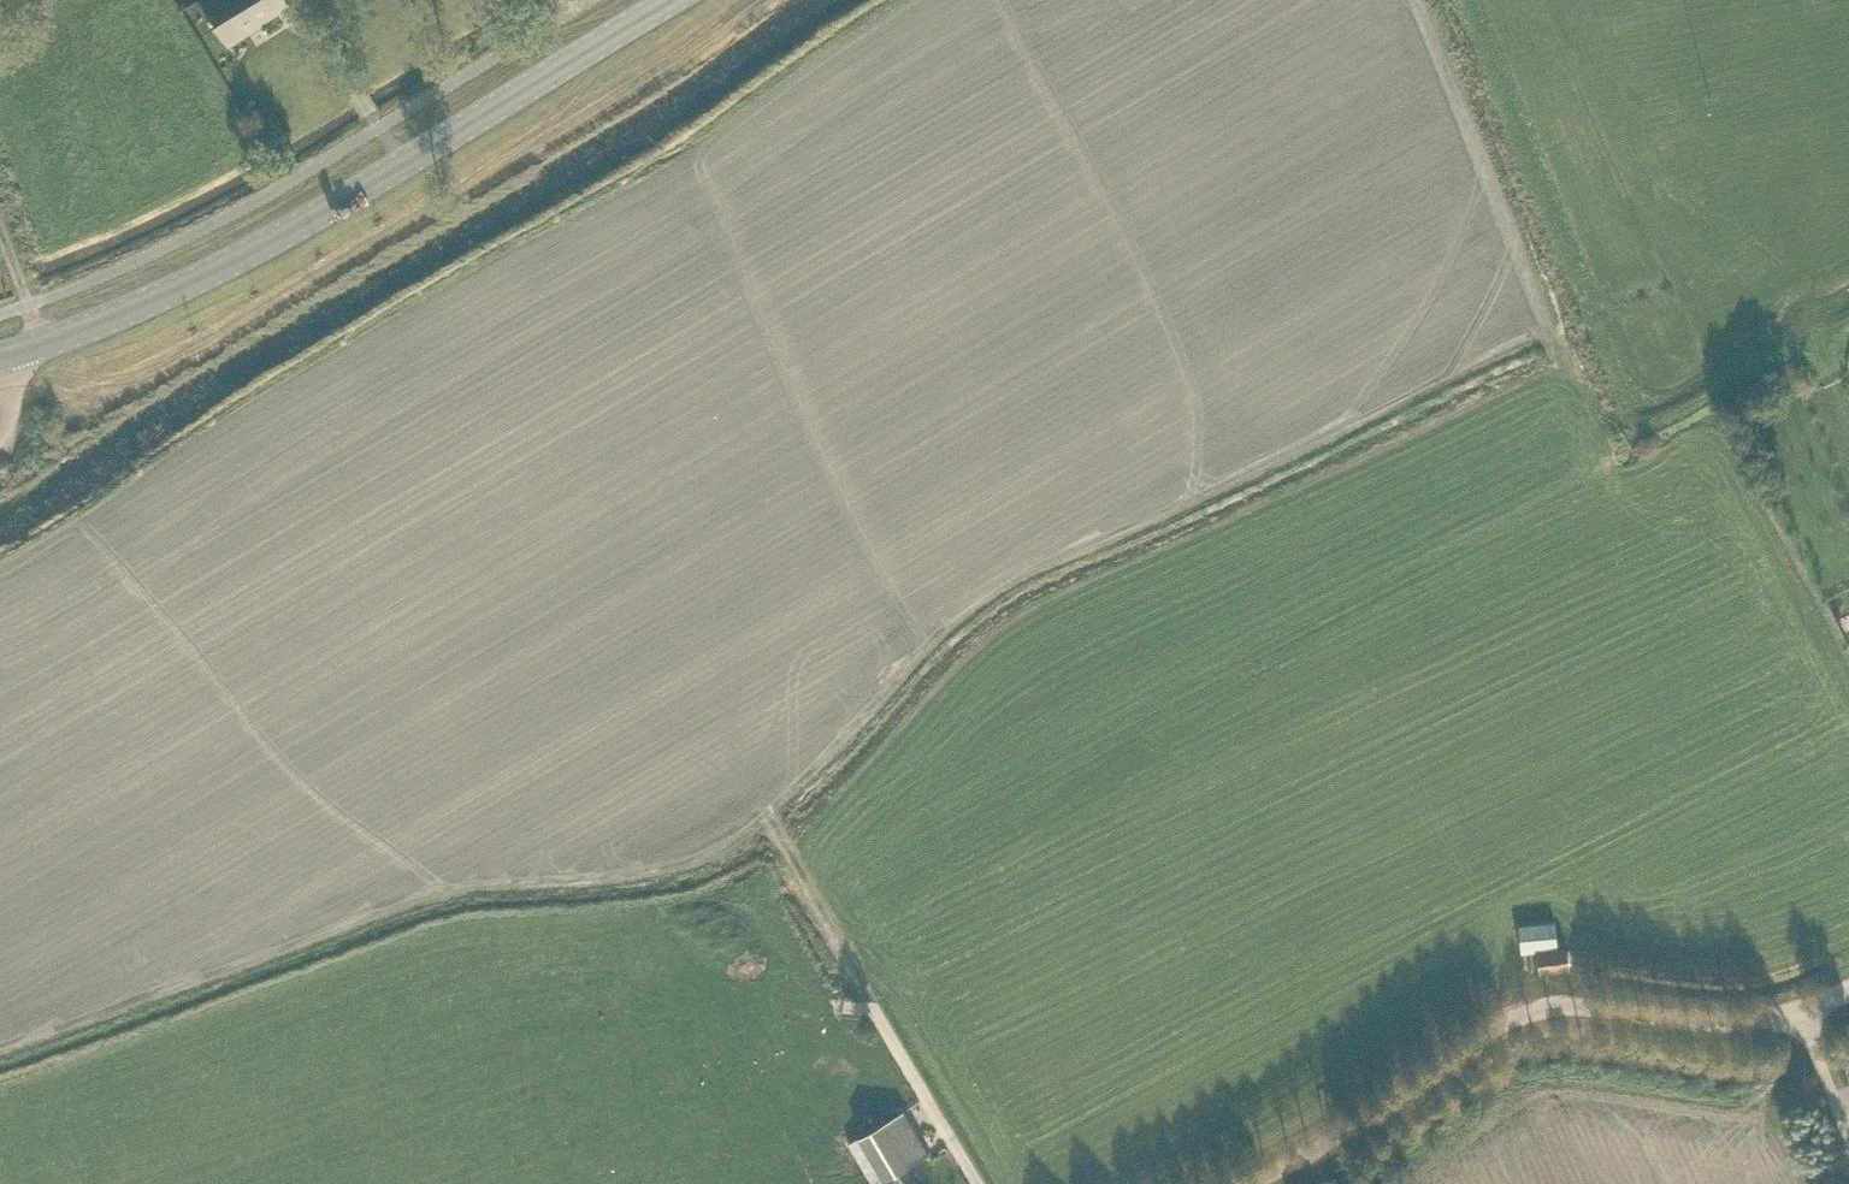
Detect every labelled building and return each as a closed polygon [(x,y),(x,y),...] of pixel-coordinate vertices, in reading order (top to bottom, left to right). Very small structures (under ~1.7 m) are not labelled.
[(262,23),(260,21),(289,4),(287,0),(204,0),(203,1),(229,44),(262,23)] [(1536,950),(1538,972),(1568,969),(1566,947),(1557,947),(1555,921),(1519,924),(1521,951),(1536,950)] [(895,1183),(918,1183),(908,1166),(930,1153),(903,1109),(857,1136),(883,1179),(889,1175),(895,1183)]
